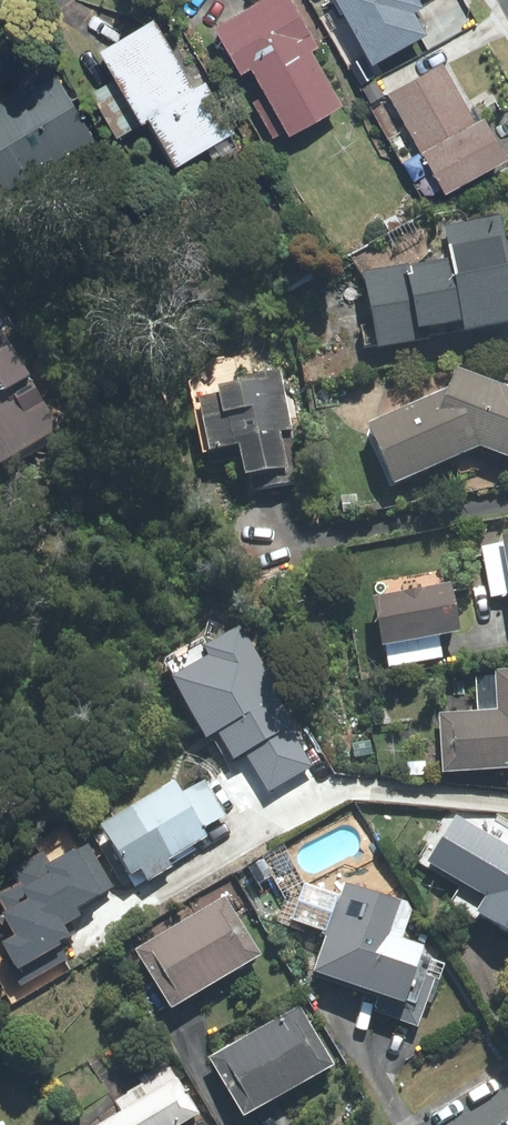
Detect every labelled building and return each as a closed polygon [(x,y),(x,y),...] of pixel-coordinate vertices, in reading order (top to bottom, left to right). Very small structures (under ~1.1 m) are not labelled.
[(211,26),(237,73),(248,67),(286,134),(340,104),(310,51),(316,47),(290,0),(257,0),(211,26)] [(372,64),(424,37),(412,15),(427,7),(424,0),(337,0),(372,64)] [(153,19),(97,51),(138,123),(145,119),(172,165),(211,143),(218,155),(235,145),(228,133),(232,131),(203,80),(191,87),(153,19)] [(441,64),(386,94),(442,193),(504,158),(481,118),(474,122),(441,64)] [(91,139),(54,71),(0,100),(0,186),(1,188),(91,139)] [(360,278),(375,354),(507,328),(507,281),(497,223),(441,234),(448,266),(408,274),(407,269),(360,278)] [(57,437),(0,338),(0,469),(57,437)] [(292,432),(281,373),(236,382),(237,388),(213,393),(215,400),(196,404),(207,458),(236,452),(242,482),(287,473),(280,434),(292,432)] [(474,454),(507,466),(507,394),(453,373),(445,394),(364,431),(391,491),(474,454)] [(481,550),(489,601),(507,598),(507,542),(500,543),(500,547),(481,550)] [(371,604),(379,653),(385,652),(388,670),(441,661),(437,642),(456,639),(447,589),(445,589),(442,572),(374,584),(378,603),(371,604)] [(440,777),(507,775),(507,674),(495,674),(496,705),(475,706),(476,716),(438,717),(440,777)] [(172,787),(98,832),(128,881),(138,875),(146,887),(171,871),(167,865),(206,841),(201,833),(225,819),(204,784),(179,799),(172,787)] [(507,940),(507,852),(455,819),(425,867),(483,903),(473,919),(507,940)] [(344,887),(311,978),(376,1002),(372,1015),(416,1031),(434,982),(424,978),(430,962),(418,958),(420,952),(399,944),(411,911),(344,887)] [(225,900),(133,956),(169,1015),(261,959),(225,900)] [(206,1062),(241,1123),(333,1070),(298,1010),(206,1062)] [(105,1124),(187,1124),(198,1118),(166,1064),(138,1081),(142,1087),(126,1096),(127,1097),(114,1105),(120,1116),(105,1124)]
